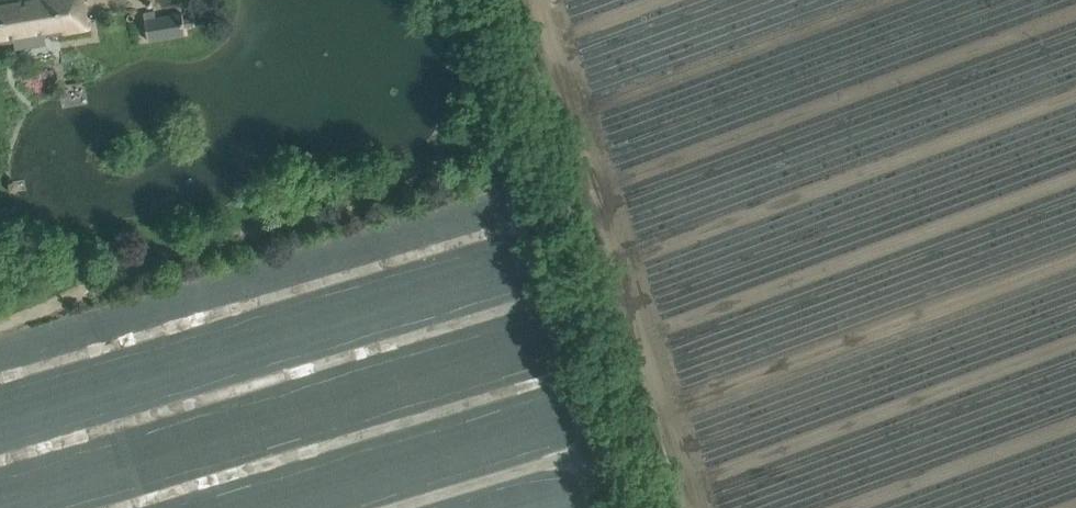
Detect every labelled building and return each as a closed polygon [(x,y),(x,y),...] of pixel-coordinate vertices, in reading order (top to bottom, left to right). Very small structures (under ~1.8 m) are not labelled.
[(84,0),(0,0),(0,42),(24,38),(22,29),(43,26),(45,34),(89,27),(84,0)] [(185,25),(194,23),(193,16),(184,18),(183,11),(156,15),(155,9),(144,11),(149,39),(186,32),(185,25)]
